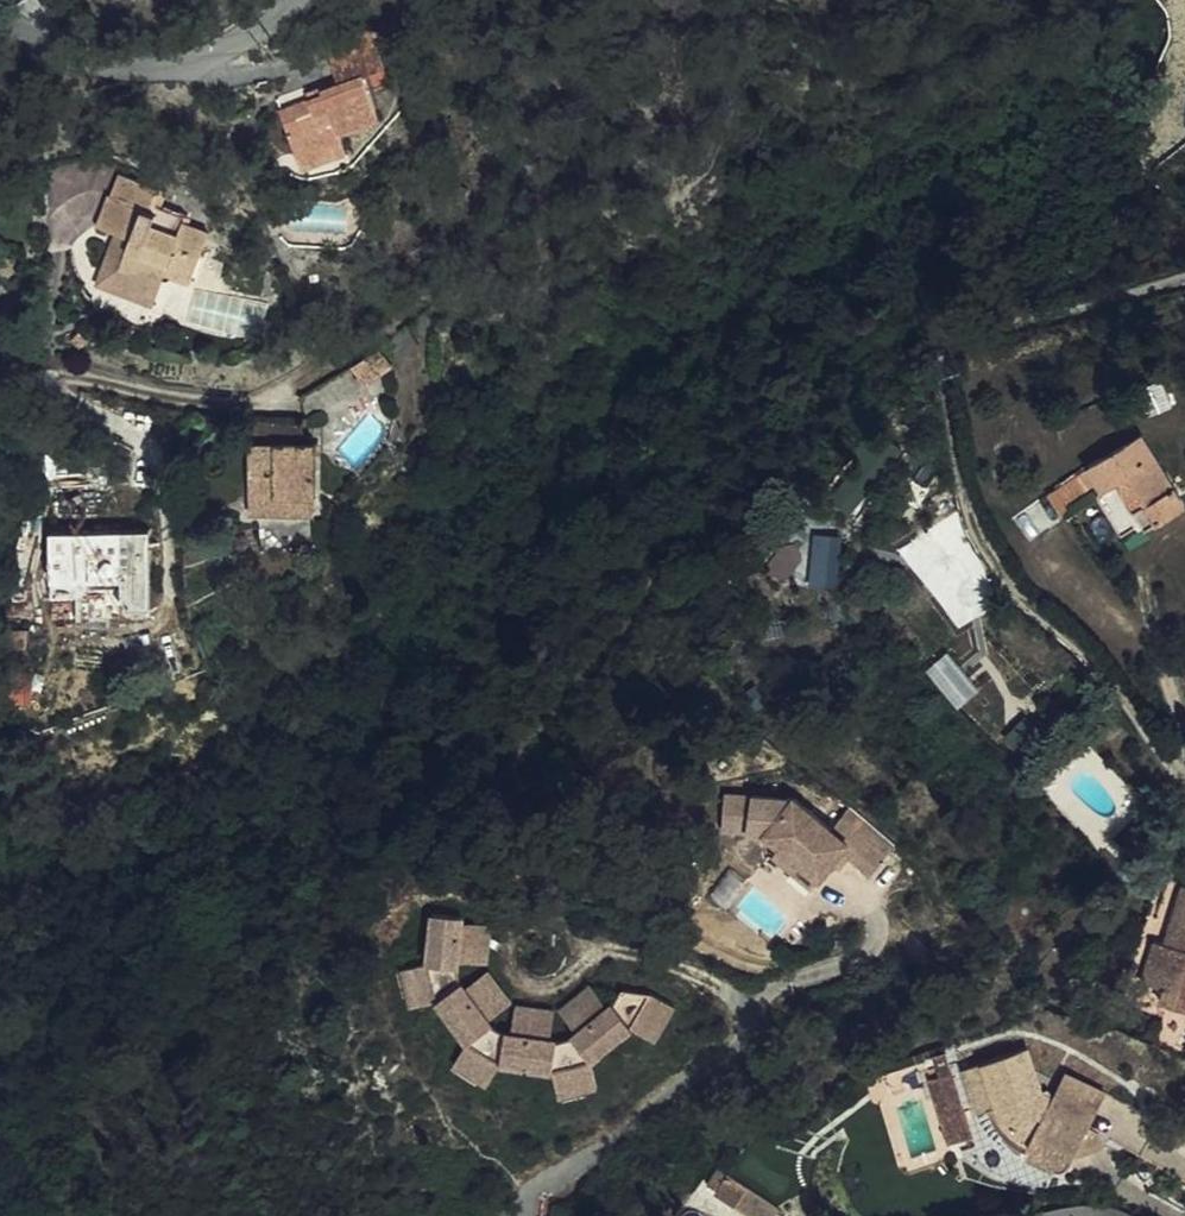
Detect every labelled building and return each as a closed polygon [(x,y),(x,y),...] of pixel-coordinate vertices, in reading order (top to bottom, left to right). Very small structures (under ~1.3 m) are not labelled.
[(299,144),(315,189),(360,174),(356,162),(398,147),(384,108),(406,101),(397,77),(349,94),(356,113),(339,120),(342,129),(299,144)] [(184,236),(135,220),(131,237),(125,244),(115,274),(132,279),(148,284),(143,297),(138,313),(153,318),(163,321),(165,316),(186,322),(188,315),(213,324),(228,276),(202,267),(205,259),(180,251),(184,236)] [(143,297),(148,284),(132,279),(127,293),(143,297)] [(165,316),(163,321),(153,318),(149,330),(180,340),(186,322),(165,316)] [(1145,386),(1088,416),(1101,441),(1117,433),(1130,426),(1146,456),(1133,463),(1145,485),(1184,465),(1184,461),(1145,386)] [(1130,426),(1117,433),(1133,463),(1146,456),(1130,426)] [(270,473),(270,502),(295,503),(294,528),(335,529),(336,474),(270,473)] [(294,528),(295,503),(270,502),(270,541),(285,541),(334,542),(335,529),(294,528)] [(150,574),(78,586),(87,634),(124,628),(123,618),(156,613),(150,574)] [(156,613),(123,618),(124,628),(125,636),(159,630),(156,613)] [(1059,728),(1068,738),(1077,731),(1067,720),(1059,728)] [(762,828),(778,841),(815,874),(826,861),(838,848),(846,854),(867,872),(893,842),(848,803),(828,825),(791,794),(762,828)] [(806,883),(815,874),(778,841),(769,851),(806,883)] [(826,861),(833,867),(846,854),(838,848),(826,861)] [(1159,875),(1148,909),(1161,913),(1169,915),(1184,867),(1184,858),(1173,854),(1165,877),(1159,875)] [(1184,981),(1184,867),(1169,915),(1161,913),(1147,954),(1168,961),(1164,974),(1184,981)] [(1147,954),(1161,913),(1148,909),(1134,950),(1147,954)] [(1168,961),(1147,954),(1134,950),(1127,971),(1162,983),(1164,974),(1168,961)] [(576,1038),(497,1031),(467,983),(437,1002),(459,1038),(455,1078),(489,1081),(509,1069),(549,1072),(564,1096),(579,1098),(596,1088),(599,1057),(631,1036),(597,981),(559,1005),(558,1010),(576,1038)] [(610,1014),(658,1039),(674,1009),(626,983),(610,1014)] [(1061,1173),(1069,1154),(1071,1146),(1097,1142),(1096,1131),(1080,1125),(1094,1088),(1050,1070),(1042,1092),(1032,1088),(1015,1049),(955,1073),(972,1114),(991,1105),(1030,1124),(1018,1155),(1061,1173)] [(953,1073),(929,1081),(949,1145),(974,1137),(953,1073)] [(1071,1146),(1069,1154),(1098,1150),(1097,1142),(1071,1146)] [(736,1207),(745,1186),(718,1173),(709,1192),(736,1207)] [(757,1215),(758,1215),(766,1195),(745,1186),(736,1207),(757,1215)]
